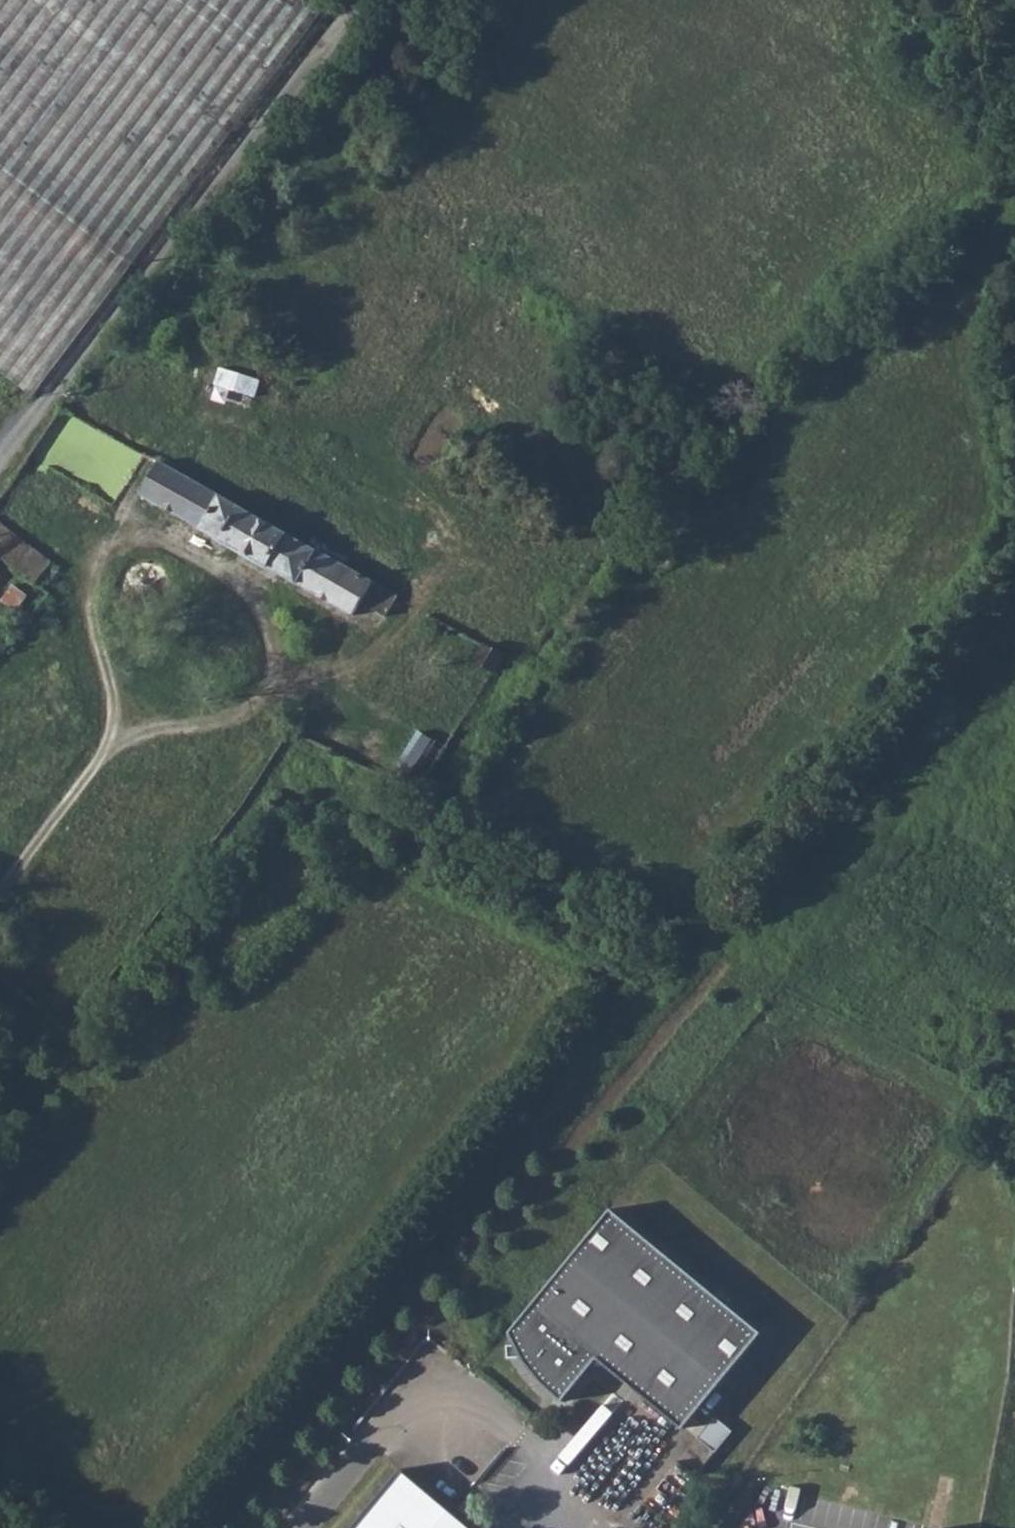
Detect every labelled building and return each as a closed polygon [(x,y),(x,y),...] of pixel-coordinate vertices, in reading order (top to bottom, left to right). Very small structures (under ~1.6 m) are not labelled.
[(130,268),(321,15),(302,0),(0,0),(0,170),(130,268)] [(31,398),(130,268),(0,170),(0,375),(31,398)] [(139,496),(352,616),(360,603),(384,617),(396,596),(158,462),(139,496)] [(32,585),(49,564),(0,528),(0,560),(32,585)] [(681,1432),(761,1336),(611,1211),(509,1333),(520,1350),(527,1361),(534,1370),(538,1376),(546,1386),(561,1404),(596,1361),(681,1432)] [(401,1469),(352,1527),(471,1527),(401,1469)] [(471,1495),(459,1510),(467,1517),(479,1503),(471,1495)]
